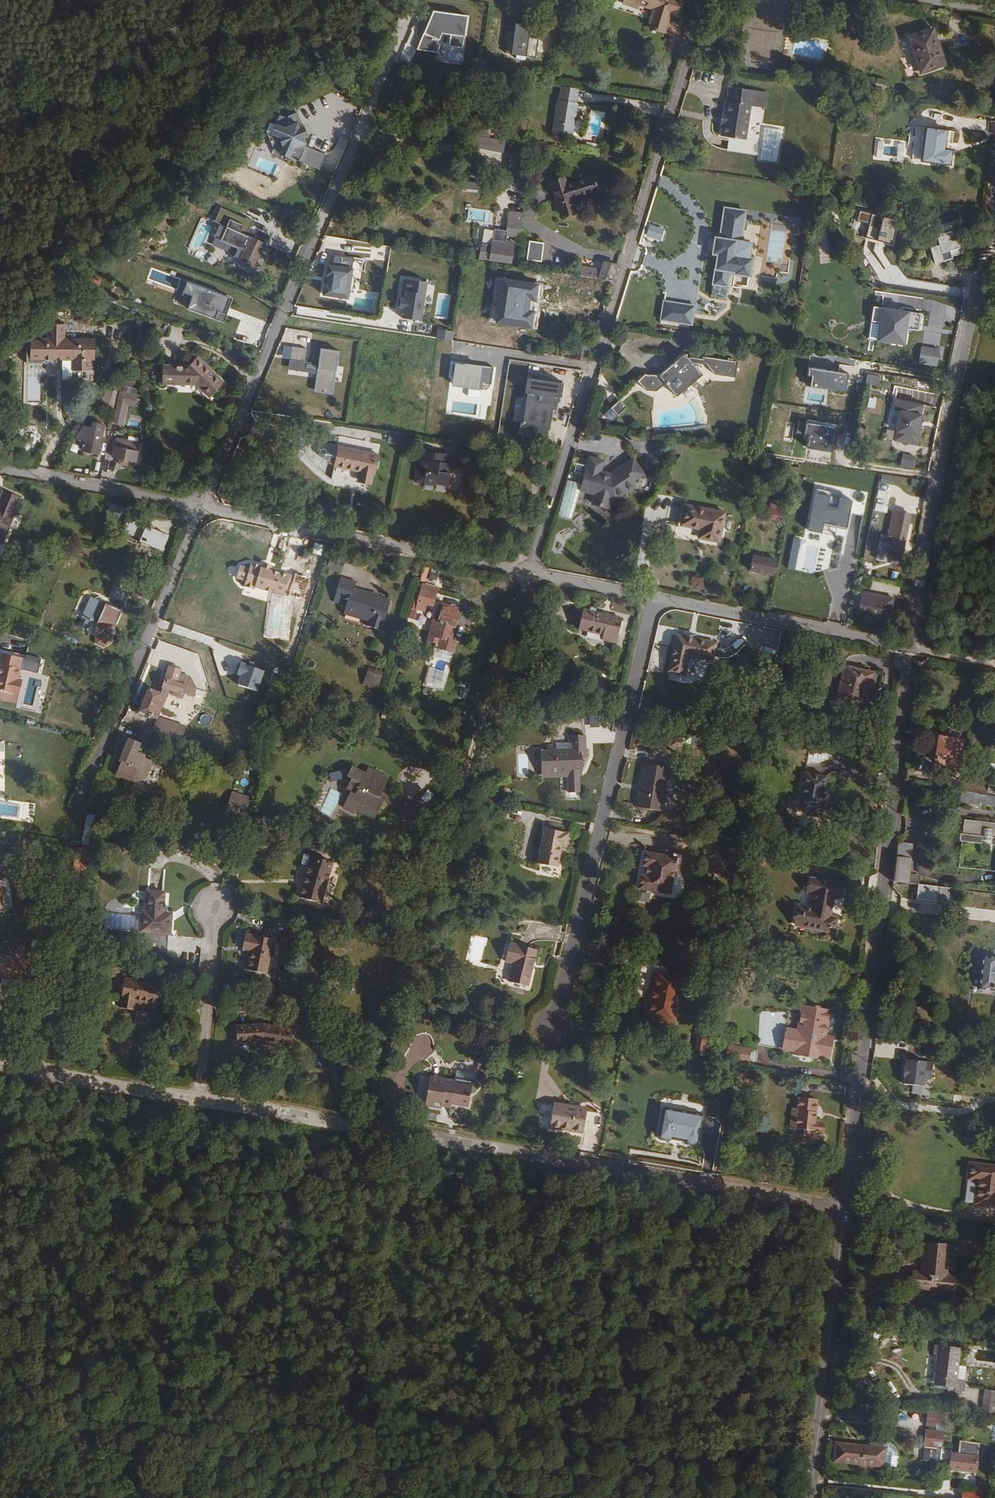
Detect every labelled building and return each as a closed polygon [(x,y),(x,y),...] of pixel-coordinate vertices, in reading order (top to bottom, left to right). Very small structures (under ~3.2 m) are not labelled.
[(625,0),(624,0),(623,5),(638,9),(639,4),(625,0)] [(950,13),(949,27),(959,28),(960,14),(950,13)] [(806,19),(804,26),(814,29),(815,21),(806,19)] [(933,28),(908,36),(920,73),(945,65),(933,28)] [(519,45),(513,57),(525,62),(531,50),(519,45)] [(841,76),(838,88),(847,90),(850,78),(841,76)] [(873,96),(884,98),(886,85),(875,83),(873,96)] [(722,122),(720,135),(745,140),(751,106),(752,106),(755,91),(730,86),(727,101),(724,113),(722,122)] [(552,132),(572,135),(577,103),(557,100),(552,132)] [(319,170),(325,155),(306,147),(297,123),(301,121),(297,112),(288,115),(292,125),(283,127),(275,123),(271,132),(278,135),(282,146),(279,152),(288,156),(289,153),(298,157),(297,160),(319,170)] [(271,132),(275,123),(271,121),(267,131),(277,156),(286,160),(288,156),(279,152),(282,146),(278,135),(271,132)] [(912,158),(949,164),(951,150),(944,149),(947,130),(918,125),(912,158)] [(564,177),(550,181),(561,216),(575,211),(572,200),(599,192),(594,176),(567,185),(564,177)] [(710,208),(692,205),(690,221),(687,235),(682,234),(680,250),(685,251),(680,280),(694,283),(697,268),(714,270),(717,255),(713,255),(715,240),(705,238),(710,208)] [(508,220),(522,222),(523,214),(509,212),(508,220)] [(868,239),(893,240),(892,284),(895,284),(897,214),(859,213),(859,220),(868,220),(868,239)] [(260,263),(267,266),(273,247),(254,239),(260,226),(251,223),(250,224),(230,216),(226,227),(231,229),(226,241),(251,252),(246,263),(258,268),(260,263)] [(951,256),(951,253),(964,250),(960,235),(965,234),(960,216),(940,222),(943,231),(936,232),(939,242),(930,245),(934,260),(951,256)] [(506,236),(522,237),(522,222),(508,220),(506,236)] [(646,235),(661,239),(665,228),(650,223),(646,235)] [(479,259),(511,263),(514,243),(492,240),(491,246),(481,244),(479,259)] [(526,259),(541,261),(544,242),(530,240),(526,259)] [(348,298),(354,257),(335,254),(333,263),(326,262),(321,294),(348,298)] [(724,257),(722,271),(736,273),(738,259),(724,257)] [(504,273),(506,265),(480,261),(479,269),(504,273)] [(598,279),(612,281),(617,265),(603,263),(601,270),(582,267),(581,275),(599,277),(598,279)] [(400,276),(395,318),(423,321),(427,278),(400,276)] [(224,319),(231,294),(187,281),(183,291),(192,293),(188,308),(224,319)] [(483,309),(500,313),(506,286),(490,282),(483,309)] [(882,292),(882,305),(892,305),(892,293),(882,292)] [(647,302),(645,318),(661,320),(671,321),(673,306),(647,302)] [(881,323),(878,340),(903,345),(906,329),(904,328),(905,322),(909,323),(911,313),(880,307),(877,322),(881,323)] [(222,324),(233,328),(240,312),(229,308),(222,324)] [(137,318),(134,328),(142,330),(145,320),(137,318)] [(91,359),(95,359),(95,339),(65,339),(65,324),(48,324),(49,338),(49,360),(73,359),(73,370),(91,370),(91,359)] [(451,339),(452,330),(437,328),(436,337),(451,339)] [(458,341),(471,343),(473,332),(459,330),(458,341)] [(49,360),(49,338),(41,338),(40,341),(27,341),(27,363),(41,363),(41,360),(49,360)] [(282,357),(305,359),(306,346),(283,345),(282,357)] [(334,381),(341,382),(344,367),(336,365),(339,350),(322,347),(314,390),(332,393),(334,381)] [(922,347),(919,363),(937,366),(940,350),(922,347)] [(654,389),(663,382),(669,391),(673,396),(700,376),(691,363),(692,363),(707,365),(713,374),(735,378),(738,362),(703,357),(702,359),(690,357),(688,359),(684,354),(657,374),(646,372),(636,377),(643,387),(654,389)] [(164,367),(164,382),(197,383),(209,394),(221,381),(208,370),(207,371),(203,367),(204,366),(197,359),(189,368),(164,367)] [(289,359),(288,374),(317,375),(317,360),(289,359)] [(483,381),(490,382),(493,366),(455,361),(452,385),(482,389),(483,381)] [(807,385),(847,389),(848,370),(809,367),(807,385)] [(125,387),(132,388),(136,374),(129,372),(125,387)] [(868,372),(866,383),(879,385),(880,374),(868,372)] [(527,376),(521,434),(554,437),(559,380),(527,376)] [(209,394),(211,396),(223,383),(221,381),(209,394)] [(119,390),(106,387),(101,402),(115,409),(116,405),(119,390)] [(116,405),(117,405),(124,407),(125,402),(133,403),(135,395),(122,391),(119,390),(116,405)] [(606,400),(612,408),(622,401),(616,393),(606,400)] [(919,444),(924,402),(894,398),(893,402),(888,401),(885,424),(890,425),(892,409),(897,410),(893,441),(919,444)] [(117,405),(114,420),(121,421),(124,407),(117,405)] [(799,420),(797,433),(810,435),(808,447),(833,450),(837,426),(799,420)] [(85,439),(83,450),(98,453),(104,425),(93,422),(92,428),(82,426),(75,437),(85,439)] [(387,441),(404,444),(406,433),(389,430),(387,441)] [(115,439),(112,456),(120,458),(127,459),(135,461),(137,451),(127,449),(128,446),(125,445),(126,441),(115,439)] [(702,453),(703,447),(684,444),(683,452),(692,454),(692,452),(702,453)] [(335,463),(336,457),(338,448),(328,446),(327,447),(326,447),(325,447),(325,448),(324,448),(323,448),(323,449),(322,449),(321,450),(321,451),(320,452),(320,453),(320,454),(320,455),(320,456),(321,457),(322,458),(322,459),(323,459),(324,459),(324,460),(325,460),(325,461),(335,463)] [(374,474),(378,454),(338,446),(336,457),(335,463),(334,466),(360,471),(358,478),(371,481),(372,474),(374,474)] [(432,456),(422,455),(420,470),(417,470),(415,482),(424,483),(423,483),(435,485),(436,482),(447,484),(449,474),(445,473),(446,463),(431,461),(432,456)] [(913,467),(915,458),(902,456),(900,465),(913,467)] [(590,460),(580,493),(594,497),(591,506),(606,511),(609,502),(612,502),(624,496),(623,492),(631,488),(630,487),(642,480),(634,465),(609,478),(609,481),(599,478),(603,464),(590,460)] [(454,464),(446,463),(445,473),(452,474),(454,464)] [(745,484),(751,481),(746,469),(740,471),(745,484)] [(571,518),(581,483),(568,479),(558,515),(571,518)] [(1,544),(15,513),(14,513),(20,499),(3,491),(0,497),(0,544),(1,544)] [(890,497),(876,495),(873,509),(887,512),(890,497)] [(701,526),(721,531),(724,513),(684,505),(681,524),(701,528),(701,526)] [(767,519),(783,521),(784,511),(769,509),(767,519)] [(127,520),(127,535),(144,534),(143,526),(140,526),(140,519),(127,520)] [(139,542),(163,551),(169,535),(146,525),(139,542)] [(719,542),(721,531),(701,526),(701,528),(698,538),(719,542)] [(903,540),(881,535),(877,554),(889,557),(888,562),(897,564),(903,540)] [(163,555),(172,559),(177,548),(168,544),(163,555)] [(794,553),(791,568),(809,572),(812,557),(794,553)] [(160,573),(166,561),(150,554),(144,566),(160,573)] [(750,570),(773,576),(776,561),(753,556),(750,570)] [(330,562),(328,568),(340,572),(342,565),(330,562)] [(262,564),(261,570),(270,573),(272,567),(262,564)] [(285,590),(290,591),(294,577),(278,572),(278,575),(270,573),(261,570),(261,568),(250,565),(249,568),(239,566),(236,579),(245,581),(244,586),(254,589),(255,588),(284,595),(285,590)] [(436,583),(438,574),(431,572),(428,580),(436,583)] [(871,576),(860,574),(858,585),(869,587),(871,576)] [(341,577),(333,602),(343,605),(342,609),(367,616),(369,617),(367,624),(381,628),(389,603),(376,599),(370,598),(371,596),(354,590),(356,582),(341,577)] [(426,604),(432,606),(437,589),(423,586),(418,602),(426,604)] [(284,595),(269,592),(263,638),(288,641),(294,593),(290,591),(285,590),(284,595)] [(532,602),(540,605),(543,595),(535,593),(532,602)] [(883,597),(862,593),(859,609),(866,610),(873,612),(891,615),(893,606),(882,604),(883,597)] [(882,604),(893,606),(894,600),(883,597),(882,604)] [(86,620),(96,625),(105,606),(105,604),(104,601),(97,598),(94,600),(90,598),(81,618),(86,620)] [(426,604),(418,602),(416,609),(424,611),(426,604)] [(111,642),(110,635),(120,611),(105,604),(96,625),(86,620),(82,629),(95,635),(96,644),(104,648),(111,642)] [(438,622),(443,605),(439,604),(434,621),(436,622),(438,622)] [(434,648),(453,653),(456,642),(450,641),(454,626),(455,627),(458,615),(456,615),(457,609),(443,605),(438,622),(436,622),(434,621),(432,621),(427,642),(435,644),(434,648)] [(622,619),(583,610),(578,629),(603,635),(601,640),(614,643),(616,634),(618,635),(622,619)] [(712,661),(716,644),(691,639),(691,641),(687,641),(688,639),(676,636),(669,672),(685,675),(688,656),(712,661)] [(25,659),(26,655),(0,649),(0,653),(25,659)] [(0,653),(0,691),(13,694),(17,680),(19,669),(23,670),(25,659),(0,653)] [(241,662),(236,674),(240,676),(237,683),(257,691),(265,671),(241,662)] [(148,689),(138,712),(156,720),(151,731),(158,734),(182,741),(187,727),(158,717),(170,688),(174,690),(173,693),(182,696),(183,693),(193,696),(195,689),(189,677),(179,674),(180,670),(178,670),(179,667),(171,665),(170,668),(168,667),(162,688),(163,688),(160,694),(148,689)] [(874,673),(844,666),(836,701),(866,708),(868,696),(865,696),(867,684),(871,685),(874,673)] [(371,669),(365,685),(374,688),(377,689),(382,673),(371,669)] [(22,681),(17,680),(13,694),(18,696),(22,681)] [(18,696),(0,691),(0,699),(16,703),(18,696)] [(749,734),(760,736),(761,725),(751,723),(749,734)] [(135,742),(127,738),(118,762),(120,762),(115,775),(129,781),(130,781),(134,782),(137,781),(140,780),(143,779),(146,776),(153,761),(144,757),(144,755),(140,753),(137,752),(140,744),(144,745),(151,749),(158,734),(151,731),(141,728),(135,742)] [(540,751),(541,773),(581,771),(581,759),(586,759),(585,735),(568,736),(568,743),(571,743),(572,750),(556,750),(547,751),(540,751)] [(935,763),(957,767),(962,742),(939,738),(935,763)] [(258,773),(260,766),(251,762),(248,770),(258,773)] [(639,790),(636,808),(662,813),(663,803),(661,803),(663,791),(665,791),(669,769),(643,765),(639,787),(641,787),(641,791),(639,790)] [(381,802),(377,800),(381,792),(387,780),(367,771),(365,775),(352,769),(348,777),(352,779),(346,792),(348,793),(350,794),(344,807),(355,812),(356,809),(374,818),(381,802)] [(797,807),(807,809),(806,813),(828,817),(831,801),(821,800),(822,795),(823,795),(824,795),(824,794),(825,794),(826,794),(826,793),(826,792),(827,792),(827,791),(827,790),(827,789),(827,788),(826,788),(826,787),(825,787),(825,786),(824,786),(823,786),(825,774),(804,770),(797,807)] [(329,772),(331,781),(340,780),(339,771),(329,772)] [(981,775),(978,794),(988,796),(990,783),(991,776),(981,775)] [(580,777),(567,777),(567,793),(580,793),(580,777)] [(988,796),(978,794),(962,791),(960,802),(973,804),(973,802),(994,806),(994,798),(988,796)] [(398,810),(402,802),(381,792),(377,800),(381,802),(398,810)] [(245,816),(246,814),(250,799),(231,794),(226,810),(245,816)] [(412,820),(419,806),(403,799),(398,810),(397,813),(412,820)] [(964,820),(962,835),(982,838),(982,842),(991,843),(991,838),(994,839),(994,824),(964,820)] [(568,833),(545,829),(538,864),(557,868),(561,847),(565,848),(568,833)] [(962,835),(960,835),(959,843),(981,845),(982,842),(982,838),(962,835)] [(898,843),(894,882),(918,885),(919,875),(909,874),(912,844),(898,843)] [(376,857),(378,852),(353,845),(352,850),(376,857)] [(224,855),(233,858),(236,849),(227,846),(224,855)] [(738,859),(739,851),(726,849),(725,857),(738,859)] [(755,853),(746,851),(744,864),(753,866),(755,853)] [(638,889),(670,894),(676,858),(645,852),(642,866),(647,867),(646,876),(641,875),(638,889)] [(308,866),(310,856),(304,854),(301,864),(308,866)] [(299,898),(321,904),(332,863),(310,856),(308,866),(299,898)] [(805,909),(802,927),(834,933),(837,920),(829,918),(833,898),(841,899),(843,886),(810,880),(808,893),(815,894),(812,910),(805,909)] [(949,889),(918,885),(916,900),(948,904),(949,889)] [(163,912),(164,892),(147,891),(146,911),(146,915),(142,915),(141,932),(170,934),(171,917),(163,916),(163,912)] [(799,908),(796,925),(802,927),(805,909),(799,908)] [(247,970),(266,974),(273,940),(245,934),(243,946),(251,947),(250,951),(247,970)] [(509,982),(527,987),(536,950),(509,944),(505,961),(514,963),(509,982)] [(69,962),(61,949),(49,957),(57,970),(69,962)] [(983,955),(979,989),(994,991),(994,986),(994,957),(983,955)] [(13,979),(16,965),(17,960),(0,957),(0,977),(13,979)] [(16,965),(13,979),(12,985),(15,989),(22,990),(27,967),(16,965)] [(647,1019),(674,1023),(682,977),(655,973),(651,992),(650,999),(647,1019)] [(157,1009),(161,984),(125,978),(121,998),(122,998),(121,1008),(133,1010),(133,1005),(134,1000),(140,1001),(139,1006),(139,1008),(154,1011),(157,1009)] [(826,1035),(830,1010),(802,1006),(797,1031),(785,1029),(782,1049),(794,1051),(793,1055),(823,1060),(823,1056),(830,1058),(833,1043),(825,1041),(826,1035)] [(236,1027),(237,1042),(263,1041),(287,1045),(289,1036),(291,1037),(292,1030),(264,1025),(236,1027)] [(697,1039),(706,1040),(707,1033),(698,1032),(697,1039)] [(695,1047),(705,1048),(707,1049),(709,1041),(706,1040),(697,1039),(695,1047)] [(726,1060),(755,1065),(757,1051),(728,1046),(726,1060)] [(694,1054),(703,1055),(705,1048),(695,1047),(694,1054)] [(479,1058),(477,1071),(484,1072),(485,1059),(479,1058)] [(904,1085),(932,1085),(931,1060),(903,1061),(904,1085)] [(455,1078),(472,1081),(474,1074),(456,1071),(455,1078)] [(430,1077),(425,1105),(441,1108),(441,1107),(442,1102),(451,1104),(468,1106),(472,1081),(455,1078),(455,1081),(430,1077)] [(555,1093),(560,1090),(550,1077),(545,1081),(555,1093)] [(814,1121),(817,1100),(798,1098),(797,1110),(796,1113),(791,1112),(789,1128),(800,1130),(803,1130),(802,1138),(802,1142),(812,1143),(813,1135),(823,1136),(825,1122),(814,1121)] [(582,1134),(587,1109),(554,1103),(550,1128),(582,1134)] [(660,1140),(670,1142),(673,1140),(678,1110),(638,1103),(633,1133),(635,1136),(646,1138),(649,1136),(657,1137),(660,1140)] [(994,1206),(994,1167),(970,1164),(968,1179),(978,1181),(975,1204),(994,1206)] [(914,1272),(912,1288),(953,1293),(954,1276),(947,1276),(950,1247),(924,1244),(921,1273),(914,1272)] [(960,1348),(936,1345),(934,1355),(937,1356),(934,1385),(955,1388),(954,1391),(964,1392),(965,1381),(964,1381),(956,1380),(957,1366),(960,1348)] [(957,1366),(956,1380),(964,1381),(966,1367),(957,1366)] [(994,1418),(994,1412),(994,1391),(984,1390),(982,1417),(994,1418)] [(944,1428),(946,1413),(929,1411),(927,1426),(944,1428)] [(954,1431),(944,1430),(944,1433),(942,1448),(942,1449),(952,1450),(954,1431)] [(925,1446),(942,1448),(944,1433),(927,1431),(925,1446)] [(885,1449),(883,1466),(896,1467),(897,1454),(896,1449),(893,1445),(889,1443),(887,1442),(871,1440),(870,1448),(885,1449)] [(834,1461),(883,1466),(885,1449),(870,1448),(836,1444),(834,1461)] [(924,1461),(940,1462),(941,1453),(942,1450),(925,1448),(924,1461)] [(967,1449),(966,1456),(977,1457),(978,1450),(967,1449)] [(949,1469),(951,1454),(941,1453),(940,1462),(940,1468),(949,1469)] [(975,1473),(977,1457),(966,1456),(951,1454),(949,1469),(963,1471),(975,1473)]
